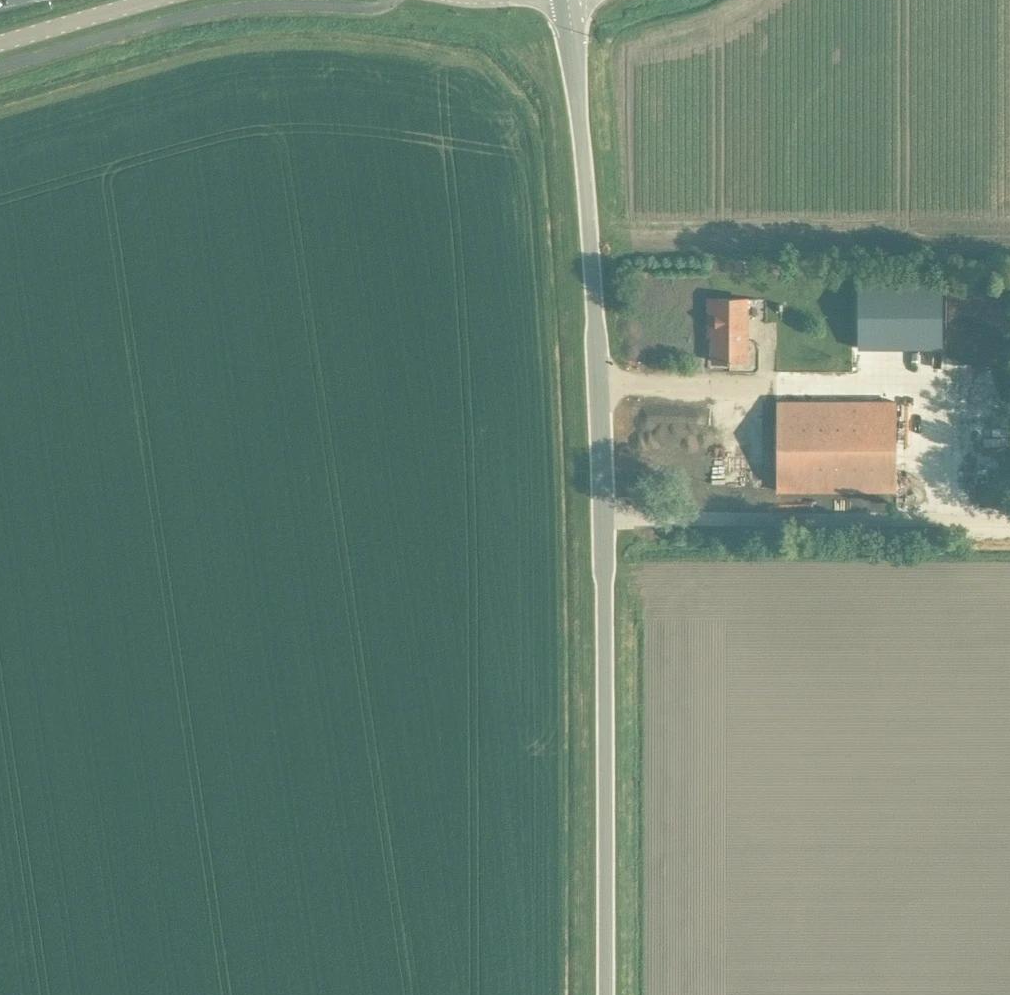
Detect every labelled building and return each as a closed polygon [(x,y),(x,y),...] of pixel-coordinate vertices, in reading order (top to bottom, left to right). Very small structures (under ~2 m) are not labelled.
[(942,279),(858,279),(858,347),(942,347),(942,279)] [(746,361),(746,299),(709,298),(709,324),(713,324),(713,361),(746,361)] [(895,490),(895,401),(778,401),(778,490),(895,490)]
